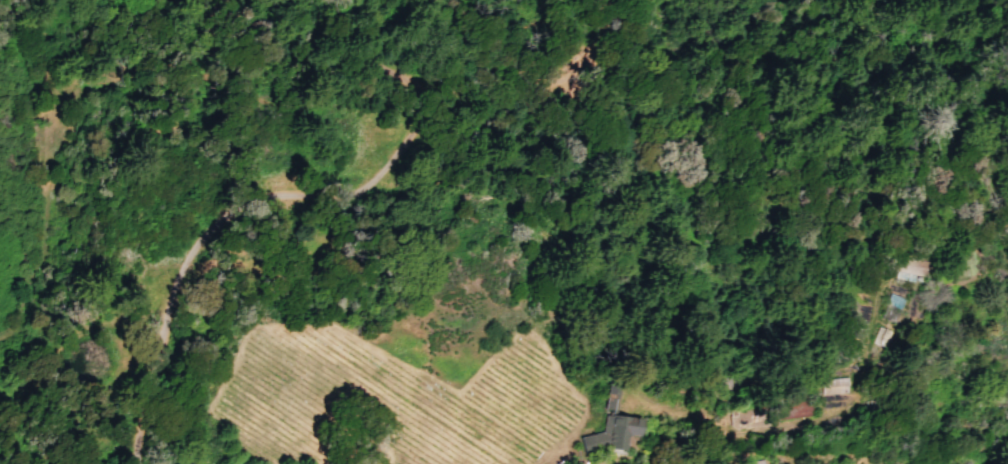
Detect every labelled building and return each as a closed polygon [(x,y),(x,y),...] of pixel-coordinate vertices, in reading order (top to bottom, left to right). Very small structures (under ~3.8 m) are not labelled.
[(910,283),(912,275),(922,277),(924,263),(900,258),(896,280),(910,283)] [(600,433),(579,438),(583,453),(598,450),(601,451),(610,449),(625,451),(628,435),(639,436),(642,419),(614,415),(619,384),(609,382),(600,433)]
